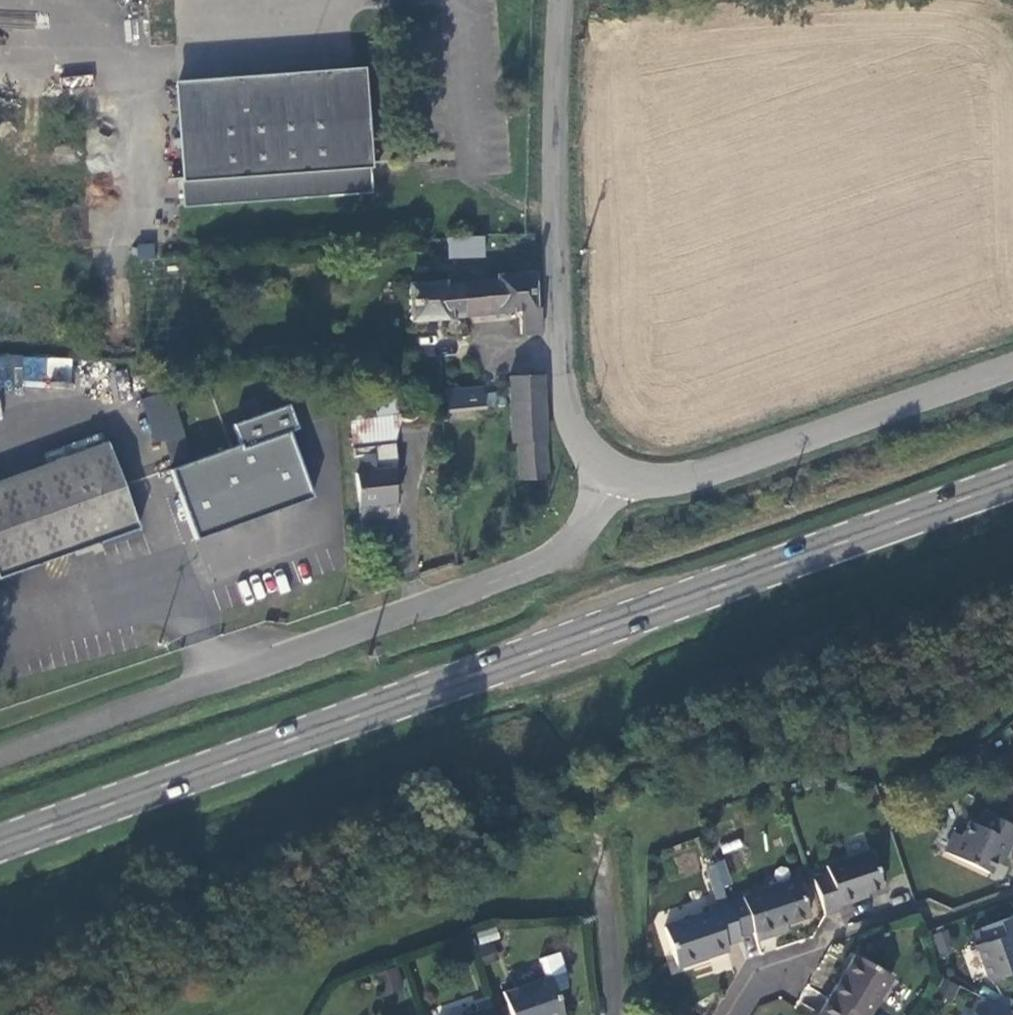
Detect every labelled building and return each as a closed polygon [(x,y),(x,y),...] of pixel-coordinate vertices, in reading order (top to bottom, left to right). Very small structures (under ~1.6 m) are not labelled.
[(349,67),(173,85),(181,178),(192,176),(194,203),(366,187),(365,172),(360,172),(349,67)] [(192,176),(181,178),(183,204),(194,203),(192,176)] [(485,254),(484,232),(447,234),(449,256),(485,254)] [(517,333),(536,332),(535,305),(530,305),(528,272),(492,274),(492,279),(456,281),(459,315),(514,310),(517,333)] [(459,315),(456,281),(438,283),(438,278),(402,281),(406,319),(459,315)] [(72,357),(0,356),(0,381),(72,382),(72,357)] [(516,478),(544,477),(537,373),(504,376),(505,442),(515,442),(516,478)] [(415,412),(411,395),(407,394),(403,394),(399,394),(394,397),(390,399),(388,384),(343,388),(355,505),(392,502),(389,469),(395,469),(386,416),(409,417),(411,417),(413,415),(415,412)] [(474,407),(472,387),(440,389),(441,410),(474,407)] [(479,406),(498,405),(497,390),(478,391),(479,406)] [(152,447),(182,441),(172,391),(142,397),(152,447)] [(166,475),(193,545),(310,502),(286,436),(294,433),(285,409),(230,429),(237,449),(166,475)] [(0,487),(0,583),(136,534),(120,491),(105,449),(0,487)] [(998,855),(1005,840),(1011,843),(1012,838),(1012,827),(986,814),(979,827),(969,822),(962,837),(955,833),(946,853),(989,873),(998,855)] [(1005,840),(998,855),(1004,858),(1011,843),(1005,840)] [(822,904),(826,915),(841,910),(840,907),(856,902),(854,896),(866,892),(883,886),(871,851),(827,866),(830,875),(814,880),(822,904)] [(715,899),(732,895),(724,861),(706,865),(715,899)] [(798,879),(728,903),(738,935),(753,930),(757,940),(776,934),(774,929),(787,924),(787,923),(811,915),(798,879)] [(854,896),(856,902),(868,897),(866,892),(854,896)] [(725,944),(740,940),(738,935),(728,903),(709,909),(710,913),(665,929),(677,965),(707,955),(707,957),(727,950),(725,944)] [(1012,933),(1012,932),(1012,918),(983,928),(988,942),(977,946),(989,980),(1012,972),(1012,934),(1012,933)] [(789,929),(787,924),(774,929),(776,934),(789,929)] [(476,932),(479,944),(499,939),(496,927),(476,932)] [(931,934),(940,957),(955,951),(946,928),(931,934)] [(503,993),(510,1014),(563,1014),(555,992),(565,990),(563,972),(556,953),(538,959),(545,979),(503,993)] [(829,999),(856,1014),(870,1014),(892,978),(855,956),(829,999)] [(952,1000),(956,982),(942,979),(938,996),(952,1000)] [(981,998),(974,1013),(979,1014),(1012,1014),(1012,1013),(981,998)] [(829,999),(820,1014),(856,1014),(829,999)]
